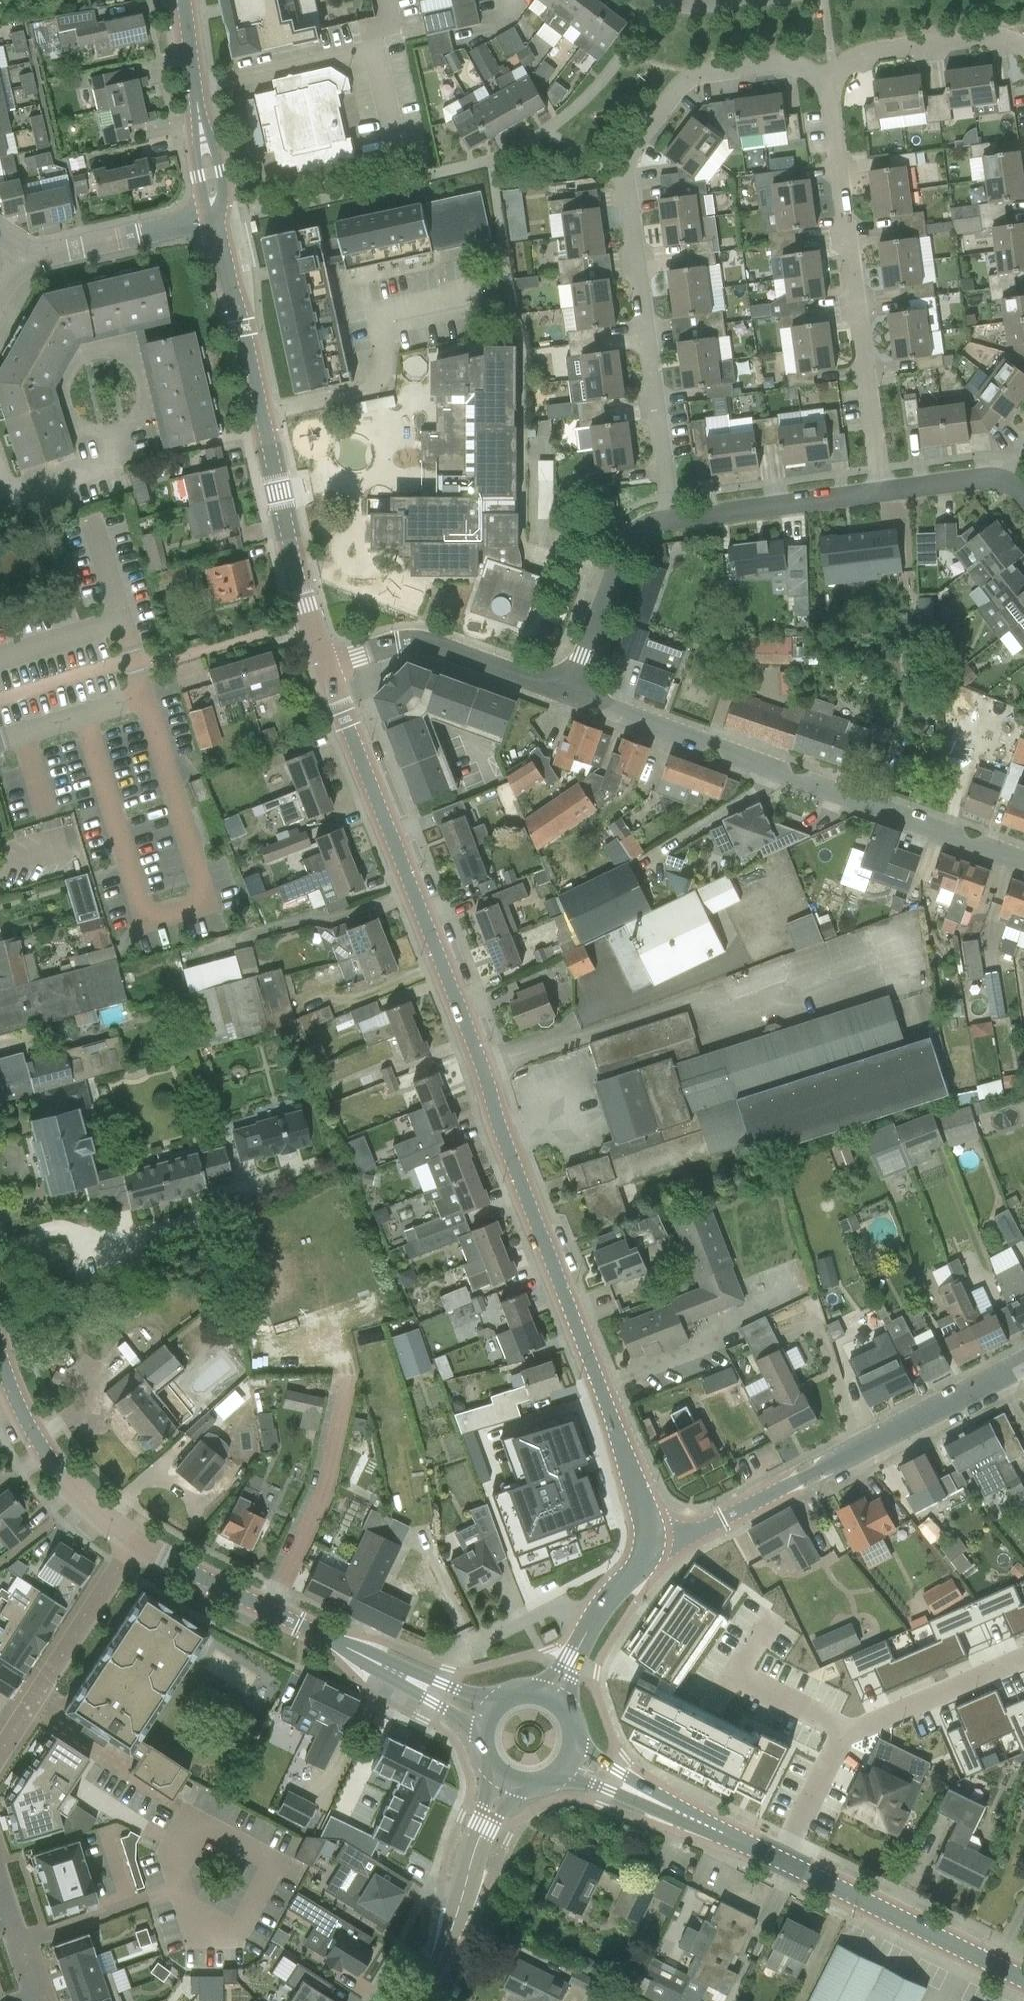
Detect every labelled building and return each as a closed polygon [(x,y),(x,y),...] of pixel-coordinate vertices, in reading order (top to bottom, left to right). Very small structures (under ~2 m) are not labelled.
[(23,0),(16,10),(25,16),(32,6),(23,0)] [(264,52),(264,51),(297,44),(297,45),(320,40),(318,31),(323,30),(316,0),(223,0),(224,3),(226,3),(229,15),(227,16),(236,58),(264,52)] [(454,7),(454,9),(476,4),(476,0),(452,0),(454,7)] [(529,9),(547,22),(564,0),(536,0),(529,9)] [(547,22),(536,36),(553,49),(572,25),(591,0),(564,0),(547,22)] [(611,10),(597,0),(591,0),(572,25),(582,33),(574,43),(581,49),(611,10)] [(476,4),(454,9),(456,19),(479,14),(476,4)] [(428,36),(450,31),(458,29),(456,19),(454,9),(454,7),(423,14),(428,36)] [(599,62),(628,24),(611,10),(581,49),(573,59),(580,65),(589,54),(599,62)] [(93,11),(55,17),(56,19),(61,42),(63,51),(93,44),(97,59),(111,55),(110,48),(146,40),(140,14),(96,24),(93,11)] [(481,24),(479,14),(456,19),(458,29),(481,24)] [(517,53),(526,48),(515,27),(505,33),(517,53)] [(13,44),(25,41),(23,31),(10,33),(13,44)] [(450,31),(428,36),(430,46),(452,41),(450,31)] [(508,58),(517,53),(505,33),(496,38),(508,58)] [(15,54),(27,51),(25,41),(13,44),(15,54)] [(455,51),(452,41),(430,46),(435,68),(449,65),(445,58),(443,54),(455,51)] [(470,52),(486,81),(501,73),(485,44),(470,52)] [(525,67),(537,60),(529,47),(517,53),(525,67)] [(445,58),(449,65),(454,74),(464,69),(455,52),(445,58)] [(554,74),(542,65),(535,74),(547,84),(554,74)] [(996,88),(993,66),(969,69),(974,105),(997,102),(998,114),(1011,112),(1008,86),(996,88)] [(277,161),(279,163),(288,168),(298,166),(299,172),(361,158),(361,157),(357,157),(353,139),(357,138),(357,137),(347,139),(340,107),(342,107),(339,92),(352,89),(349,78),(332,67),(273,81),(276,90),(257,94),(256,91),(255,91),(269,153),(275,152),(277,161)] [(974,105),(969,69),(946,72),(949,95),(936,96),(940,121),(952,120),(951,108),(974,105)] [(512,71),(504,76),(528,118),(547,107),(530,76),(518,83),(512,71)] [(97,111),(109,108),(141,101),(138,88),(147,86),(145,77),(116,84),(114,72),(89,78),(92,91),(93,91),(97,111)] [(22,86),(35,84),(32,73),(20,76),(22,86)] [(503,91),(492,98),(509,128),(528,118),(504,76),(497,80),(503,91)] [(940,121),(936,96),(925,98),(922,76),(897,79),(902,116),(925,113),(926,123),(940,121)] [(902,116),(897,79),(874,82),(877,104),(865,106),(869,131),(881,130),(879,118),(902,116)] [(22,86),(24,97),(37,94),(35,84),(22,86)] [(554,86),(547,95),(561,105),(568,96),(554,86)] [(474,93),(466,97),(490,139),(509,128),(492,98),(480,104),(474,93)] [(788,142),(801,140),(798,114),(786,116),(783,94),(759,97),(764,134),(786,131),(788,142)] [(490,139),(466,97),(459,101),(465,112),(453,119),(470,150),(490,139)] [(739,122),(726,124),(728,139),(727,139),(728,149),(736,148),(742,148),(742,150),(765,147),(764,134),(759,97),(736,101),(739,122)] [(144,114),(141,101),(109,108),(97,111),(102,132),(105,145),(129,139),(126,127),(155,121),(153,112),(144,114)] [(0,135),(1,136),(10,134),(5,112),(0,113),(0,135)] [(42,115),(29,118),(31,129),(44,126),(42,115)] [(708,159),(710,161),(727,139),(728,139),(726,124),(716,125),(712,131),(694,118),(680,137),(708,159)] [(44,126),(31,129),(33,137),(35,143),(36,150),(49,147),(46,136),(44,126)] [(694,183),(698,183),(698,178),(697,177),(710,161),(708,159),(680,137),(666,156),(683,169),(679,175),(679,180),(680,185),(680,186),(694,184),(694,183)] [(986,180),(1023,175),(1021,152),(998,155),(997,143),(971,146),(973,159),(983,158),(986,180)] [(34,156),(37,169),(53,165),(50,153),(34,156)] [(873,195),(908,190),(905,168),(916,167),(915,154),(890,157),(891,169),(870,172),(873,195)] [(0,184),(0,204),(3,217),(17,214),(19,223),(26,222),(27,221),(21,198),(22,197),(18,180),(17,180),(12,155),(5,157),(0,158),(0,164),(4,183),(0,184)] [(27,171),(37,169),(34,156),(24,159),(27,171)] [(156,171),(169,168),(166,156),(154,159),(156,171)] [(770,172),(786,170),(785,158),(769,160),(770,172)] [(134,166),(120,170),(124,191),(152,184),(146,160),(133,162),(134,166)] [(97,197),(124,191),(120,170),(105,173),(104,169),(91,172),(97,197)] [(773,186),(776,208),(814,203),(811,180),(789,182),(787,170),(761,174),(763,188),(773,186)] [(668,187),(680,185),(679,180),(679,175),(678,173),(661,176),(662,187),(668,187)] [(84,175),(72,177),(74,186),(76,196),(88,193),(86,186),(84,175)] [(1023,199),(1023,177),(1023,175),(986,180),(989,203),(979,204),(981,217),(1006,214),(1004,201),(1023,199)] [(707,205),(705,194),(707,194),(706,187),(705,181),(698,183),(694,183),(694,184),(680,186),(682,197),(660,200),(663,223),(699,218),(697,206),(707,205)] [(64,188),(43,193),(52,234),(60,232),(58,223),(71,220),(70,216),(64,188)] [(503,192),(506,209),(524,207),(521,189),(503,192)] [(908,190),(873,195),(876,219),(898,216),(899,228),(924,225),(923,212),(911,214),(908,190)] [(482,192),(430,203),(428,203),(428,205),(424,206),(424,204),(337,223),(347,272),(493,240),(482,192)] [(22,197),(21,198),(27,221),(26,222),(28,230),(42,227),(44,236),(52,234),(43,193),(22,197)] [(564,213),(567,235),(603,230),(600,208),(578,210),(577,199),(551,202),(553,215),(564,213)] [(769,232),(771,246),(797,242),(795,230),(817,227),(814,203),(776,208),(780,231),(769,232)] [(995,251),(1023,248),(1023,224),(1008,226),(1006,214),(981,217),(982,229),(992,228),(995,251)] [(687,244),(688,256),(715,253),(714,240),(702,242),(699,218),(663,223),(666,247),(687,244)] [(926,224),(927,235),(943,233),(942,222),(926,224)] [(924,225),(899,228),(901,239),(880,243),(883,266),(918,262),(915,239),(926,238),(924,225)] [(265,238),(271,266),(298,394),(354,382),(320,227),(297,232),(297,231),(265,238)] [(559,260),(560,273),(586,270),(585,257),(607,255),(603,230),(567,235),(569,259),(559,260)] [(797,242),(771,246),(773,258),(783,257),(786,279),(823,274),(820,251),(799,254),(797,242)] [(991,288),(1016,285),(1014,273),(1023,272),(1023,248),(995,251),(998,275),(989,276),(991,288)] [(717,265),(715,253),(688,256),(690,268),(669,271),(672,294),(709,289),(706,267),(717,265)] [(918,262),(883,266),(886,290),(907,287),(909,299),(934,296),(933,284),(921,286),(918,262)] [(1,355),(6,358),(0,368),(0,421),(4,420),(8,434),(3,436),(7,447),(12,445),(16,459),(11,461),(15,472),(67,455),(46,388),(74,339),(169,317),(165,298),(170,297),(170,295),(164,297),(157,268),(131,274),(130,269),(119,272),(120,277),(106,280),(105,275),(93,278),(94,283),(80,286),(79,281),(67,284),(68,289),(41,295),(28,320),(23,317),(17,327),(26,332),(16,350),(7,345),(1,355)] [(613,302),(610,279),(588,282),(586,270),(560,273),(562,285),(573,284),(576,307),(613,302)] [(771,317),(781,317),(806,313),(805,301),(826,298),(823,274),(786,279),(788,293),(770,305),(771,317)] [(518,290),(529,289),(528,278),(517,279),(518,290)] [(1005,323),(1023,321),(1023,297),(1018,297),(1016,285),(991,288),(992,300),(1002,299),(1005,323)] [(696,315),(698,327),(725,324),(723,312),(712,313),(709,289),(672,294),(676,318),(696,315)] [(934,296),(909,299),(911,311),(889,314),(892,338),(928,333),(925,310),(936,308),(934,296)] [(568,332),(570,344),(596,340),(594,329),(616,326),(613,302),(576,307),(579,330),(568,332)] [(793,328),(796,350),(833,345),(830,322),(808,324),(806,313),(781,317),(783,330),(793,328)] [(1005,323),(1008,346),(1015,345),(1016,354),(1023,357),(1023,321),(1005,323)] [(679,343),(682,365),(718,361),(715,338),(726,336),(725,324),(698,327),(699,339),(679,343)] [(197,349),(193,332),(145,344),(145,342),(144,343),(169,448),(222,436),(222,434),(212,436),(210,428),(215,427),(211,411),(216,410),(216,408),(206,411),(204,402),(209,401),(205,385),(210,384),(210,383),(200,385),(198,376),(203,375),(199,359),(204,358),(204,357),(194,359),(192,350),(197,349)] [(928,333),(892,338),(895,361),(917,359),(919,371),(945,367),(943,355),(931,356),(928,333)] [(583,354),(586,379),(622,373),(619,350),(597,353),(596,340),(570,344),(572,356),(583,354)] [(799,374),(788,376),(790,389),(816,385),(814,372),(836,369),(833,345),(796,350),(799,374)] [(435,404),(438,404),(438,431),(421,431),(421,433),(423,433),(423,460),(421,461),(421,463),(437,462),(438,490),(436,490),(436,493),(430,493),(425,497),(425,499),(395,499),(395,515),(375,515),(375,547),(401,547),(401,558),(415,558),(415,574),(478,575),(483,576),(471,612),(524,630),(542,577),(516,568),(516,548),(518,548),(518,516),(517,516),(517,500),(519,500),(519,427),(517,427),(517,411),(518,411),(518,347),(486,347),(486,355),(468,359),(468,357),(435,363),(435,393),(439,393),(439,402),(435,402),(435,404)] [(1016,354),(1010,362),(1005,358),(990,378),(1021,401),(1023,397),(1023,357),(1016,354)] [(733,359),(718,361),(682,365),(685,390),(707,387),(709,399),(735,396),(735,395),(734,389),(733,384),(736,383),(733,359)] [(573,404),(578,403),(580,416),(605,412),(604,401),(626,398),(622,373),(586,379),(569,382),(573,404)] [(763,379),(765,389),(775,387),(774,377),(763,379)] [(1006,420),(1020,401),(1021,401),(990,378),(978,394),(982,397),(975,407),(989,432),(1002,416),(1006,420)] [(923,447),(946,444),(941,406),(919,409),(917,399),(905,401),(908,427),(920,425),(923,447)] [(946,444),(947,444),(970,441),(970,435),(989,432),(975,407),(965,409),(964,403),(941,406),(946,444)] [(841,436),(837,410),(824,411),(826,422),(803,425),(808,462),(831,459),(828,437),(841,436)] [(576,429),(579,453),(632,445),(629,422),(607,424),(605,412),(580,416),(581,428),(576,429)] [(713,475),(736,472),(732,435),(729,417),(706,420),(707,427),(694,429),(698,455),(710,453),(713,475)] [(779,418),(766,419),(769,445),(781,443),(784,465),(808,462),(803,425),(780,428),(779,418)] [(555,421),(556,431),(566,429),(564,419),(555,421)] [(754,432),(732,435),(736,472),(760,469),(757,447),(769,445),(766,419),(753,421),(754,432)] [(528,426),(528,437),(537,437),(537,426),(528,426)] [(587,475),(589,488),(615,484),(613,472),(635,469),(632,445),(579,453),(596,451),(599,473),(587,475)] [(189,507),(205,503),(229,498),(225,480),(227,479),(224,467),(222,467),(218,447),(205,450),(209,470),(182,476),(189,507)] [(542,488),(555,488),(554,460),(541,460),(542,488)] [(141,468),(127,471),(132,491),(146,487),(141,468)] [(618,497),(594,500),(595,510),(619,507),(618,497)] [(229,498),(205,503),(189,507),(184,508),(191,539),(212,534),(237,528),(238,528),(235,515),(233,516),(229,498)] [(967,571),(1010,538),(997,521),(968,543),(963,536),(957,536),(956,523),(936,524),(937,550),(957,549),(958,551),(955,553),(969,570),(967,571)] [(821,536),(821,538),(824,537),(829,576),(857,573),(858,578),(879,576),(878,574),(886,573),(886,575),(904,573),(904,572),(900,572),(895,530),(838,537),(838,536),(838,534),(821,536)] [(228,538),(228,539),(231,550),(241,548),(238,536),(228,538)] [(990,600),(1017,580),(1008,568),(1023,556),(1010,538),(967,571),(980,586),(990,600)] [(790,546),(790,550),(785,551),(784,540),(768,542),(768,541),(733,545),(733,546),(729,547),(732,577),(786,570),(789,596),(795,597),(809,596),(808,546),(790,546)] [(145,555),(149,573),(167,569),(163,551),(145,555)] [(254,595),(246,560),(205,570),(213,605),(254,595)] [(659,593),(667,571),(651,565),(643,588),(659,593)] [(1013,629),(1023,621),(1023,589),(1017,580),(990,600),(1013,629)] [(809,596),(795,597),(796,617),(810,616),(809,596)] [(934,598),(919,599),(920,619),(935,619),(934,598)] [(951,622),(951,607),(941,608),(941,622),(951,622)] [(1013,629),(1023,644),(1023,621),(1013,629)] [(666,701),(674,677),(676,678),(686,652),(648,637),(650,633),(630,626),(620,654),(638,660),(639,659),(648,662),(637,691),(666,701)] [(793,665),(792,639),(792,636),(733,636),(733,662),(793,665)] [(708,637),(708,645),(716,646),(717,638),(708,637)] [(923,673),(920,648),(905,650),(908,675),(923,673)] [(277,676),(270,653),(239,662),(246,685),(250,698),(252,702),(282,692),(276,677),(277,676)] [(960,668),(941,656),(932,668),(948,678),(960,668)] [(246,685),(239,662),(208,672),(215,695),(219,708),(250,698),(246,685)] [(430,711),(487,732),(500,696),(442,675),(441,677),(433,674),(434,672),(410,663),(376,698),(385,721),(393,719),(396,727),(389,730),(418,804),(453,791),(425,719),(423,718),(430,711)] [(958,674),(968,685),(978,677),(968,665),(958,674)] [(807,707),(801,705),(791,701),(788,710),(757,700),(757,698),(739,692),(736,700),(726,727),(793,749),(807,707)] [(517,703),(500,696),(487,732),(504,738),(517,703)] [(833,715),(836,705),(816,698),(812,708),(807,707),(793,749),(860,771),(863,761),(879,767),(891,730),(872,724),(867,740),(846,733),(850,721),(833,715)] [(206,708),(188,714),(196,738),(199,750),(222,744),(211,707),(206,708)] [(602,733),(602,731),(577,721),(571,738),(566,736),(555,765),(570,770),(574,759),(600,768),(612,737),(602,733)] [(934,736),(934,726),(926,726),(926,736),(934,736)] [(280,751),(273,728),(261,732),(269,755),(280,751)] [(1014,756),(1023,759),(1023,739),(1020,737),(1014,756)] [(606,778),(601,793),(615,798),(624,775),(639,781),(651,748),(625,739),(619,755),(615,753),(609,770),(606,778)] [(559,778),(553,769),(550,764),(552,758),(545,756),(539,747),(529,756),(531,759),(507,773),(517,796),(543,778),(548,785),(559,778)] [(264,756),(262,749),(254,751),(256,758),(264,756)] [(310,751),(284,761),(296,791),(319,781),(313,764),(314,764),(310,751)] [(692,789),(700,766),(671,756),(657,794),(685,804),(686,802),(692,789)] [(270,770),(266,758),(256,761),(261,773),(270,770)] [(999,793),(1001,794),(1000,797),(1012,802),(1003,823),(1023,831),(1023,786),(1019,784),(1023,771),(1023,767),(1023,766),(1012,763),(1008,774),(999,793)] [(729,777),(700,766),(692,789),(686,802),(698,806),(703,793),(720,799),(729,777)] [(980,767),(964,809),(992,819),(1000,797),(1001,794),(999,793),(1008,774),(997,771),(997,773),(980,767)] [(601,793),(606,778),(593,773),(526,819),(538,851),(598,809),(589,797),(597,791),(601,793)] [(283,796),(251,809),(255,817),(277,807),(284,826),(306,817),(307,820),(333,810),(328,798),(326,799),(319,781),(296,791),(283,796)] [(516,799),(511,785),(497,790),(502,804),(516,799)] [(745,813),(726,821),(727,823),(711,831),(721,852),(725,855),(729,855),(738,851),(741,857),(761,848),(765,858),(810,837),(811,835),(753,814),(747,817),(745,813)] [(490,841),(484,825),(470,830),(465,816),(442,824),(454,855),(477,846),(490,841)] [(621,841),(630,835),(631,834),(621,819),(610,826),(620,841),(621,841)] [(909,893),(920,862),(895,853),(902,833),(876,824),(866,853),(858,875),(870,879),(909,893)] [(296,828),(287,832),(289,838),(299,834),(296,828)] [(320,852),(302,860),(308,875),(326,868),(350,859),(343,842),(345,841),(340,829),(315,839),(320,852)] [(299,834),(289,838),(259,849),(264,863),(309,846),(304,832),(299,834)] [(630,835),(621,841),(633,858),(642,852),(630,835)] [(618,868),(633,858),(624,845),(621,841),(620,841),(618,837),(603,847),(618,868)] [(454,855),(466,886),(488,877),(477,846),(454,855)] [(967,863),(942,854),(929,889),(939,893),(936,902),(950,907),(967,863)] [(679,900),(689,895),(694,881),(680,876),(686,861),(670,856),(668,857),(665,868),(679,900)] [(286,884),(276,888),(282,903),(318,890),(328,914),(347,907),(343,896),(363,888),(358,876),(356,876),(350,859),(326,868),(308,875),(300,878),(286,884)] [(559,895),(582,944),(652,912),(629,863),(559,895)] [(991,872),(987,870),(967,863),(950,907),(942,930),(954,934),(958,923),(961,924),(968,904),(978,907),(991,872)] [(508,884),(517,881),(513,869),(504,873),(508,884)] [(729,875),(696,891),(709,917),(742,901),(731,878),(729,875)] [(494,878),(479,884),(483,894),(498,889),(494,878)] [(1023,925),(1023,883),(1013,879),(1000,915),(1010,919),(1007,925),(1022,931),(1023,925)] [(476,912),(488,943),(511,934),(515,932),(505,906),(529,896),(524,883),(484,898),(488,908),(476,912)] [(896,896),(891,909),(902,913),(907,900),(896,896)] [(557,898),(545,902),(550,917),(563,912),(557,898)] [(72,911),(76,924),(79,923),(99,919),(95,904),(72,911)] [(797,952),(824,941),(818,926),(813,914),(786,924),(797,952)] [(556,918),(562,933),(569,931),(570,930),(564,915),(556,918)] [(92,941),(95,952),(111,947),(109,935),(107,935),(103,918),(99,919),(79,923),(83,943),(92,941)] [(343,960),(385,944),(375,918),(346,930),(344,924),(331,930),(337,945),(332,947),(337,962),(343,960)] [(818,926),(824,941),(838,936),(832,920),(818,926)] [(488,943),(500,973),(523,965),(511,934),(488,943)] [(0,988),(27,981),(21,957),(17,939),(16,936),(0,940),(0,987),(0,988)] [(985,978),(978,940),(963,942),(969,980),(985,978)] [(1001,951),(1013,955),(1017,944),(1005,940),(1001,951)] [(575,948),(573,941),(561,945),(553,948),(553,946),(545,949),(545,947),(534,951),(539,964),(549,960),(549,959),(555,956),(555,954),(563,951),(564,952),(575,948)] [(251,944),(233,949),(240,973),(258,968),(251,944)] [(367,981),(395,970),(385,944),(343,960),(337,962),(344,979),(350,976),(356,992),(369,987),(367,981)] [(575,980),(576,980),(596,970),(585,945),(563,956),(575,980)] [(31,952),(21,954),(28,980),(38,977),(31,952)] [(86,954),(75,957),(78,969),(89,966),(90,966),(86,954)] [(208,963),(215,986),(189,993),(204,1047),(270,1030),(293,1023),(279,969),(268,972),(241,979),(235,956),(208,963)] [(0,988),(0,1035),(83,1014),(128,1002),(128,1000),(126,1001),(117,966),(116,960),(115,959),(98,963),(91,965),(90,966),(89,966),(78,969),(39,978),(38,979),(27,981),(0,988)] [(993,1020),(1006,1017),(999,972),(985,975),(993,1020)] [(522,1000),(512,1004),(521,1028),(538,1021),(543,1026),(550,1026),(555,1022),(555,1015),(556,1015),(544,984),(519,994),(522,1000)] [(179,998),(176,1003),(177,1008),(181,1011),(187,1010),(190,1005),(189,1000),(185,997),(179,998)] [(963,1016),(960,999),(947,1001),(949,1018),(963,1016)] [(619,1180),(946,1100),(930,1037),(903,1044),(893,1000),(699,1047),(691,1013),(590,1038),(601,1079),(597,1080),(614,1152),(567,1164),(574,1191),(586,1188),(594,1223),(627,1214),(619,1180)] [(395,1037),(414,1029),(409,1015),(413,1013),(408,1001),(380,1013),(375,1001),(333,1019),(338,1031),(355,1025),(355,1024),(358,1023),(367,1047),(394,1036),(395,1037)] [(302,1029),(333,1017),(328,1006),(298,1018),(302,1029)] [(981,1068),(1000,1066),(994,1020),(976,1022),(981,1068)] [(270,1030),(273,1040),(296,1034),(293,1023),(270,1030)] [(1023,1038),(1023,1034),(1023,1025),(1011,1027),(1013,1040),(1023,1038)] [(405,1063),(428,1054),(424,1041),(420,1043),(414,1029),(395,1037),(405,1063)] [(44,1090),(83,1080),(126,1068),(118,1037),(63,1052),(62,1053),(62,1054),(14,1067),(11,1056),(0,1059),(0,1102),(44,1090)] [(323,1056),(313,1060),(317,1069),(327,1064),(323,1056)] [(385,1082),(394,1078),(389,1067),(380,1070),(385,1082)] [(436,1073),(412,1082),(423,1108),(442,1100),(437,1086),(441,1085),(436,1073)] [(363,1090),(376,1085),(372,1074),(359,1079),(363,1090)] [(1023,1087),(1023,1077),(1023,1074),(1003,1076),(1005,1089),(1023,1087)] [(385,1082),(389,1093),(398,1090),(394,1078),(385,1082)] [(90,1107),(83,1080),(44,1090),(51,1117),(30,1122),(35,1141),(32,1142),(41,1175),(44,1175),(49,1194),(85,1184),(90,1204),(110,1198),(112,1206),(128,1201),(122,1176),(109,1179),(107,1170),(93,1174),(88,1152),(92,1151),(88,1138),(84,1139),(77,1111),(90,1107)] [(979,1091),(980,1100),(1004,1094),(1002,1080),(978,1086),(979,1091)] [(442,1100),(423,1108),(405,1115),(414,1137),(392,1146),(398,1160),(437,1145),(433,1134),(457,1125),(452,1113),(448,1114),(442,1100)] [(977,1114),(990,1110),(987,1100),(974,1104),(977,1114)] [(979,1130),(979,1129),(972,1106),(941,1115),(948,1138),(979,1130)] [(254,1124),(233,1130),(240,1160),(264,1154),(265,1156),(280,1152),(281,1154),(294,1151),(294,1148),(309,1144),(300,1110),(254,1122),(254,1124)] [(909,1160),(932,1151),(946,1146),(933,1113),(897,1127),(907,1156),(909,1160)] [(877,1168),(907,1156),(897,1127),(895,1123),(864,1135),(877,1168)] [(831,1144),(840,1167),(855,1162),(846,1138),(831,1144)] [(437,1145),(398,1160),(403,1172),(413,1168),(427,1163),(436,1188),(437,1188),(450,1183),(474,1174),(467,1157),(469,1156),(464,1144),(440,1153),(437,1145)] [(205,1182),(229,1176),(221,1148),(159,1164),(168,1199),(181,1196),(181,1199),(195,1195),(194,1193),(207,1189),(205,1182)] [(371,1158),(355,1164),(359,1174),(375,1168),(371,1158)] [(156,1203),(168,1199),(159,1164),(122,1174),(120,1167),(107,1170),(109,1179),(122,1176),(128,1201),(130,1210),(143,1206),(143,1209),(157,1205),(156,1203)] [(375,1175),(364,1174),(363,1183),(373,1185),(375,1175)] [(439,1217),(412,1228),(412,1229),(417,1240),(453,1227),(448,1215),(461,1210),(462,1212),(487,1203),(482,1190),(481,1191),(474,1174),(450,1183),(437,1188),(436,1188),(423,1193),(421,1194),(425,1202),(433,1201),(439,1217)] [(652,1350),(654,1354),(690,1340),(684,1324),(745,1300),(731,1266),(733,1265),(711,1209),(676,1223),(698,1279),(700,1278),(703,1288),(673,1300),(674,1304),(621,1325),(633,1357),(652,1350)] [(1011,1246),(1023,1239),(1023,1237),(1009,1209),(995,1217),(1011,1246)] [(624,1279),(625,1281),(649,1272),(639,1247),(637,1243),(654,1236),(656,1241),(669,1236),(659,1214),(605,1235),(609,1247),(595,1252),(608,1285),(624,1279)] [(856,1215),(841,1221),(846,1234),(861,1228),(856,1215)] [(417,1240),(402,1246),(407,1260),(458,1240),(467,1263),(501,1249),(496,1235),(500,1234),(495,1222),(471,1231),(471,1232),(457,1237),(453,1227),(417,1240)] [(501,1249),(462,1265),(466,1277),(472,1291),(492,1283),(515,1274),(511,1262),(507,1263),(501,1249)] [(959,1258),(949,1263),(949,1264),(956,1280),(955,1280),(958,1287),(958,1297),(984,1352),(1008,1341),(1008,1342),(1009,1341),(1007,1337),(1020,1330),(1008,1306),(996,1312),(984,1286),(972,1292),(964,1277),(967,1276),(959,1258)] [(1008,1306),(1020,1330),(1021,1331),(1023,1329),(1023,1270),(1020,1262),(997,1275),(1008,1306)] [(835,1276),(830,1272),(820,1275),(824,1289),(838,1286),(835,1276)] [(955,1280),(940,1287),(953,1314),(938,1321),(958,1365),(960,1364),(960,1363),(984,1352),(958,1297),(958,1287),(955,1280)] [(465,1286),(439,1297),(445,1311),(445,1312),(472,1301),(471,1300),(470,1301),(467,1291),(465,1286)] [(499,1302),(510,1329),(530,1320),(524,1307),(528,1305),(523,1293),(499,1302)] [(480,1297),(471,1300),(472,1301),(477,1314),(485,1310),(480,1298),(480,1297)] [(881,1318),(882,1317),(889,1314),(882,1299),(874,1303),(881,1318)] [(495,1304),(484,1307),(490,1322),(500,1318),(495,1304)] [(842,1344),(867,1334),(858,1311),(832,1321),(842,1344)] [(913,1355),(925,1380),(951,1367),(938,1342),(921,1350),(911,1331),(904,1315),(892,1321),(889,1314),(882,1317),(886,1324),(885,1325),(888,1332),(900,1357),(902,1361),(913,1355)] [(740,1329),(747,1343),(772,1330),(765,1316),(740,1329)] [(510,1329),(495,1335),(507,1366),(523,1363),(520,1354),(544,1345),(539,1333),(535,1334),(530,1320),(510,1329)] [(391,1339),(401,1369),(427,1361),(417,1330),(391,1339)] [(747,1343),(757,1361),(766,1356),(775,1374),(777,1372),(790,1397),(786,1399),(794,1413),(787,1417),(795,1432),(819,1420),(782,1348),(781,1348),(772,1330),(747,1343)] [(902,1361),(900,1357),(888,1332),(873,1339),(877,1348),(850,1361),(857,1377),(857,1378),(870,1407),(914,1386),(902,1361)] [(105,1392),(104,1393),(140,1436),(137,1441),(143,1449),(149,1447),(152,1450),(176,1429),(175,1429),(159,1409),(165,1405),(155,1394),(175,1377),(171,1372),(180,1364),(163,1345),(135,1368),(105,1392)] [(798,1346),(786,1350),(792,1367),(804,1363),(798,1346)] [(433,1359),(438,1370),(449,1365),(444,1354),(433,1359)] [(775,1443),(795,1432),(787,1417),(794,1413),(786,1399),(790,1397),(777,1372),(775,1374),(766,1356),(757,1361),(771,1388),(751,1398),(775,1443)] [(529,1401),(548,1395),(547,1391),(559,1387),(550,1362),(519,1372),(524,1386),(510,1391),(510,1390),(490,1397),(492,1404),(454,1416),(461,1434),(472,1431),(519,1417),(515,1404),(528,1399),(529,1401)] [(702,1382),(707,1393),(736,1381),(731,1370),(720,1375),(702,1382)] [(454,1413),(465,1410),(464,1403),(458,1400),(451,1402),(454,1413)] [(674,1454),(666,1458),(674,1474),(679,1472),(682,1470),(685,1475),(695,1470),(718,1458),(702,1428),(699,1420),(694,1423),(686,1407),(672,1414),(680,1431),(666,1439),(674,1454)] [(186,1419),(175,1429),(176,1429),(184,1433),(201,1417),(196,1411),(186,1419)] [(201,1417),(184,1433),(194,1440),(215,1421),(207,1412),(201,1417)] [(1011,1462),(1023,1455),(1023,1450),(1005,1413),(978,1427),(999,1467),(999,1468),(1007,1486),(1012,1496),(1013,1495),(1018,1506),(1019,1506),(1023,1510),(1023,1508),(1023,1486),(1011,1462)] [(354,1418),(351,1430),(363,1433),(366,1420),(354,1418)] [(559,1423),(574,1466),(569,1467),(524,1482),(491,1495),(513,1556),(570,1536),(566,1527),(571,1525),(598,1515),(582,1470),(579,1464),(584,1463),(581,1455),(568,1420),(559,1423)] [(1007,1486),(999,1468),(999,1467),(978,1427),(945,1444),(958,1469),(960,1472),(961,1471),(970,1467),(985,1497),(1007,1486)] [(275,1429),(273,1429),(260,1431),(263,1450),(278,1448),(275,1429)] [(461,1434),(460,1434),(463,1442),(474,1438),(472,1431),(461,1434)] [(213,1484),(213,1482),(213,1480),(211,1476),(223,1461),(227,1457),(229,1450),(225,1442),(215,1435),(207,1432),(202,1437),(200,1442),(176,1471),(199,1490),(200,1489),(202,1490),(203,1490),(204,1491),(206,1491),(207,1490),(209,1490),(210,1489),(211,1488),(212,1487),(213,1485),(213,1484)] [(466,1450),(477,1445),(474,1438),(463,1442),(466,1450)] [(468,1457),(480,1453),(477,1445),(466,1450),(468,1457)] [(482,1460),(480,1453),(468,1457),(471,1464),(482,1460)] [(928,1453),(901,1466),(915,1493),(910,1496),(918,1510),(927,1505),(943,1497),(958,1490),(950,1474),(941,1478),(928,1453)] [(482,1460),(471,1464),(473,1471),(485,1467),(482,1460)] [(490,1479),(486,1470),(475,1474),(478,1483),(490,1479)] [(221,1532),(222,1532),(229,1536),(228,1539),(231,1541),(233,1545),(239,1548),(243,1547),(247,1548),(255,1532),(257,1533),(265,1519),(250,1512),(259,1492),(244,1485),(221,1532)] [(8,1548),(28,1532),(15,1516),(23,1510),(21,1508),(26,1503),(15,1489),(9,1493),(7,1490),(0,1496),(0,1538),(8,1548)] [(864,1498),(839,1511),(849,1530),(846,1532),(855,1550),(859,1548),(859,1550),(884,1537),(883,1535),(896,1529),(881,1499),(868,1506),(864,1498)] [(482,1540),(496,1533),(485,1504),(467,1511),(481,1538),(482,1540)] [(791,1509),(751,1531),(766,1558),(787,1546),(800,1570),(819,1559),(806,1536),(791,1509)] [(317,1562),(303,1592),(343,1612),(380,1536),(383,1537),(391,1520),(370,1510),(361,1528),(366,1531),(345,1575),(317,1562)] [(931,1518),(918,1528),(931,1544),(944,1534),(931,1518)] [(380,1536),(343,1612),(395,1637),(409,1607),(408,1606),(377,1591),(381,1583),(399,1545),(408,1528),(391,1520),(383,1537),(380,1536)] [(963,1553),(968,1549),(958,1535),(941,1548),(947,1555),(944,1557),(954,1571),(957,1568),(962,1574),(972,1565),(963,1553)] [(52,1599),(66,1607),(80,1585),(81,1586),(95,1564),(58,1541),(44,1563),(66,1577),(52,1599)] [(502,1577),(484,1544),(464,1554),(450,1561),(465,1590),(475,1585),(477,1590),(502,1577)] [(17,1561),(7,1568),(11,1571),(21,1577),(27,1567),(17,1561)] [(639,1678),(619,1718),(634,1726),(629,1737),(735,1789),(763,1803),(764,1801),(790,1748),(791,1746),(763,1732),(761,1732),(756,1742),(655,1692),(662,1678),(672,1684),(720,1614),(737,1590),(735,1589),(695,1562),(694,1561),(677,1585),(629,1656),(644,1666),(639,1678)] [(1011,1571),(1019,1579),(1023,1573),(1023,1567),(1018,1562),(1011,1571)] [(935,1615),(964,1597),(952,1578),(940,1585),(940,1584),(923,1594),(935,1615)] [(971,1601),(980,1623),(1002,1613),(1012,1637),(1023,1632),(1023,1604),(1014,1583),(971,1601)] [(8,1602),(53,1630),(67,1608),(66,1607),(52,1599),(32,1586),(25,1596),(15,1590),(8,1602)] [(0,1590),(0,1597),(1,1598),(7,1601),(11,1595),(1,1588),(0,1590)] [(127,1752),(138,1760),(130,1773),(170,1799),(189,1771),(148,1744),(143,1752),(132,1744),(205,1633),(140,1590),(62,1710),(85,1726),(82,1730),(100,1742),(103,1737),(127,1753),(127,1752)] [(958,1633),(980,1623),(971,1601),(970,1601),(927,1620),(937,1642),(916,1651),(926,1675),(968,1656),(958,1633)] [(4,1630),(39,1652),(40,1651),(41,1652),(53,1632),(52,1631),(53,1630),(8,1602),(0,1614),(10,1620),(4,1630)] [(862,1643),(853,1622),(814,1639),(823,1660),(862,1643)] [(553,1628),(549,1630),(540,1635),(544,1644),(558,1637),(553,1628)] [(25,1674),(39,1652),(4,1630),(0,1636),(0,1658),(25,1674)] [(885,1693),(926,1675),(916,1651),(895,1660),(886,1638),(841,1658),(851,1680),(874,1670),(885,1693)] [(9,1698),(21,1678),(0,1664),(0,1709),(8,1697),(9,1698)] [(283,1708),(279,1716),(281,1721),(295,1727),(306,1733),(316,1738),(305,1761),(323,1769),(341,1731),(342,1732),(344,1728),(357,1701),(322,1684),(323,1683),(306,1674),(290,1707),(288,1706),(283,1708)] [(976,1698),(994,1741),(1013,1733),(1022,1754),(1023,1753),(1023,1709),(1021,1701),(1006,1708),(998,1688),(976,1698)] [(975,1749),(994,1741),(976,1698),(955,1707),(963,1726),(947,1733),(966,1778),(984,1770),(975,1749)] [(95,1820),(72,1804),(75,1799),(66,1793),(88,1759),(78,1752),(78,1751),(61,1739),(60,1740),(50,1733),(41,1747),(43,1748),(43,1747),(48,1750),(42,1759),(37,1756),(38,1756),(36,1754),(28,1766),(27,1765),(3,1801),(8,1816),(10,1815),(16,1813),(19,1825),(14,1827),(14,1826),(11,1827),(16,1842),(29,1838),(29,1839),(49,1833),(49,1832),(61,1828),(64,1839),(88,1831),(95,1820)] [(398,1782),(372,1837),(378,1840),(403,1851),(429,1797),(432,1798),(447,1767),(387,1738),(372,1769),(398,1782)] [(896,1807),(912,1777),(922,1782),(931,1763),(890,1742),(881,1759),(876,1769),(874,1774),(865,1769),(847,1807),(870,1818),(872,1823),(877,1826),(882,1824),(898,1832),(907,1813),(896,1807)] [(956,1784),(954,1790),(962,1794),(965,1789),(956,1784)] [(936,1867),(982,1890),(997,1861),(979,1852),(982,1845),(980,1838),(973,1834),(987,1806),(962,1794),(954,1790),(950,1788),(939,1812),(959,1821),(951,1838),(950,1838),(936,1867)] [(288,1793),(278,1812),(305,1825),(314,1806),(288,1793)] [(332,1817),(327,1828),(332,1830),(335,1824),(337,1819),(332,1817)] [(327,1828),(322,1838),(325,1838),(336,1840),(342,1828),(335,1824),(332,1830),(327,1828)] [(342,1828),(336,1840),(344,1842),(349,1831),(342,1828)] [(130,1831),(127,1836),(131,1847),(135,1846),(135,1844),(139,1837),(130,1831)] [(349,1831),(344,1842),(345,1842),(351,1846),(356,1834),(349,1831)] [(356,1834),(351,1846),(357,1850),(363,1838),(356,1834)] [(127,1836),(120,1838),(124,1849),(131,1847),(127,1836)] [(305,1837),(294,1858),(311,1867),(325,1838),(322,1838),(305,1837)] [(370,1841),(364,1854),(370,1857),(378,1840),(372,1837),(370,1841)] [(363,1838),(357,1850),(364,1854),(370,1841),(363,1838)] [(77,1840),(32,1855),(52,1916),(97,1902),(77,1840)] [(344,1842),(334,1860),(340,1864),(327,1887),(357,1905),(353,1911),(382,1928),(388,1917),(386,1916),(400,1892),(381,1880),(388,1869),(344,1842)] [(131,1847),(124,1849),(126,1857),(135,1854),(135,1846),(131,1847)] [(135,1854),(126,1857),(130,1868),(137,1866),(135,1859),(135,1854)] [(582,1913),(603,1869),(575,1855),(564,1877),(561,1875),(550,1897),(582,1913)] [(137,1866),(130,1868),(133,1879),(140,1876),(137,1866)] [(140,1876),(133,1879),(137,1890),(143,1887),(140,1876)] [(616,1912),(639,1923),(654,1893),(630,1882),(616,1912)] [(326,1933),(315,1950),(326,1956),(323,1960),(340,1971),(343,1967),(356,1975),(360,1970),(362,1971),(370,1958),(368,1956),(371,1951),(366,1948),(372,1938),(296,1891),(287,1909),(326,1933)] [(683,1984),(657,1971),(644,1997),(652,2000),(701,2000),(709,1985),(718,1989),(729,1994),(739,1973),(728,1968),(735,1953),(740,1956),(758,1919),(722,1901),(706,1934),(700,1931),(690,1951),(697,1954),(687,1974),(683,1984)] [(820,1935),(789,1919),(766,1966),(782,1973),(781,1975),(796,1982),(806,1961),(807,1962),(820,1935)] [(277,1927),(271,1940),(283,1945),(289,1932),(277,1927)] [(137,1942),(149,1938),(146,1930),(135,1934),(137,1942)] [(88,1933),(52,1946),(59,1967),(95,1954),(88,1933)] [(149,1938),(137,1942),(140,1949),(151,1945),(149,1938)] [(808,2000),(919,2000),(927,1984),(835,1942),(808,2000)] [(95,1954),(59,1967),(66,1987),(103,1974),(95,1954)] [(519,1960),(505,1988),(529,1999),(528,2000),(561,2000),(569,1985),(519,1960)] [(157,1962),(149,1973),(156,1977),(164,1967),(157,1962)] [(326,1996),(332,1985),(298,1963),(284,1983),(295,1990),(289,2000),(334,2000),(326,1996)] [(164,1967),(156,1977),(162,1982),(170,1972),(164,1967)] [(236,1969),(222,1969),(223,1984),(236,1984),(236,1969)] [(577,1969),(570,1981),(593,1992),(599,1980),(577,1969)] [(66,1987),(71,2000),(95,2000),(117,1993),(110,1972),(103,1974),(66,1987)] [(198,1982),(190,1982),(190,1994),(198,1994),(198,1982)]
